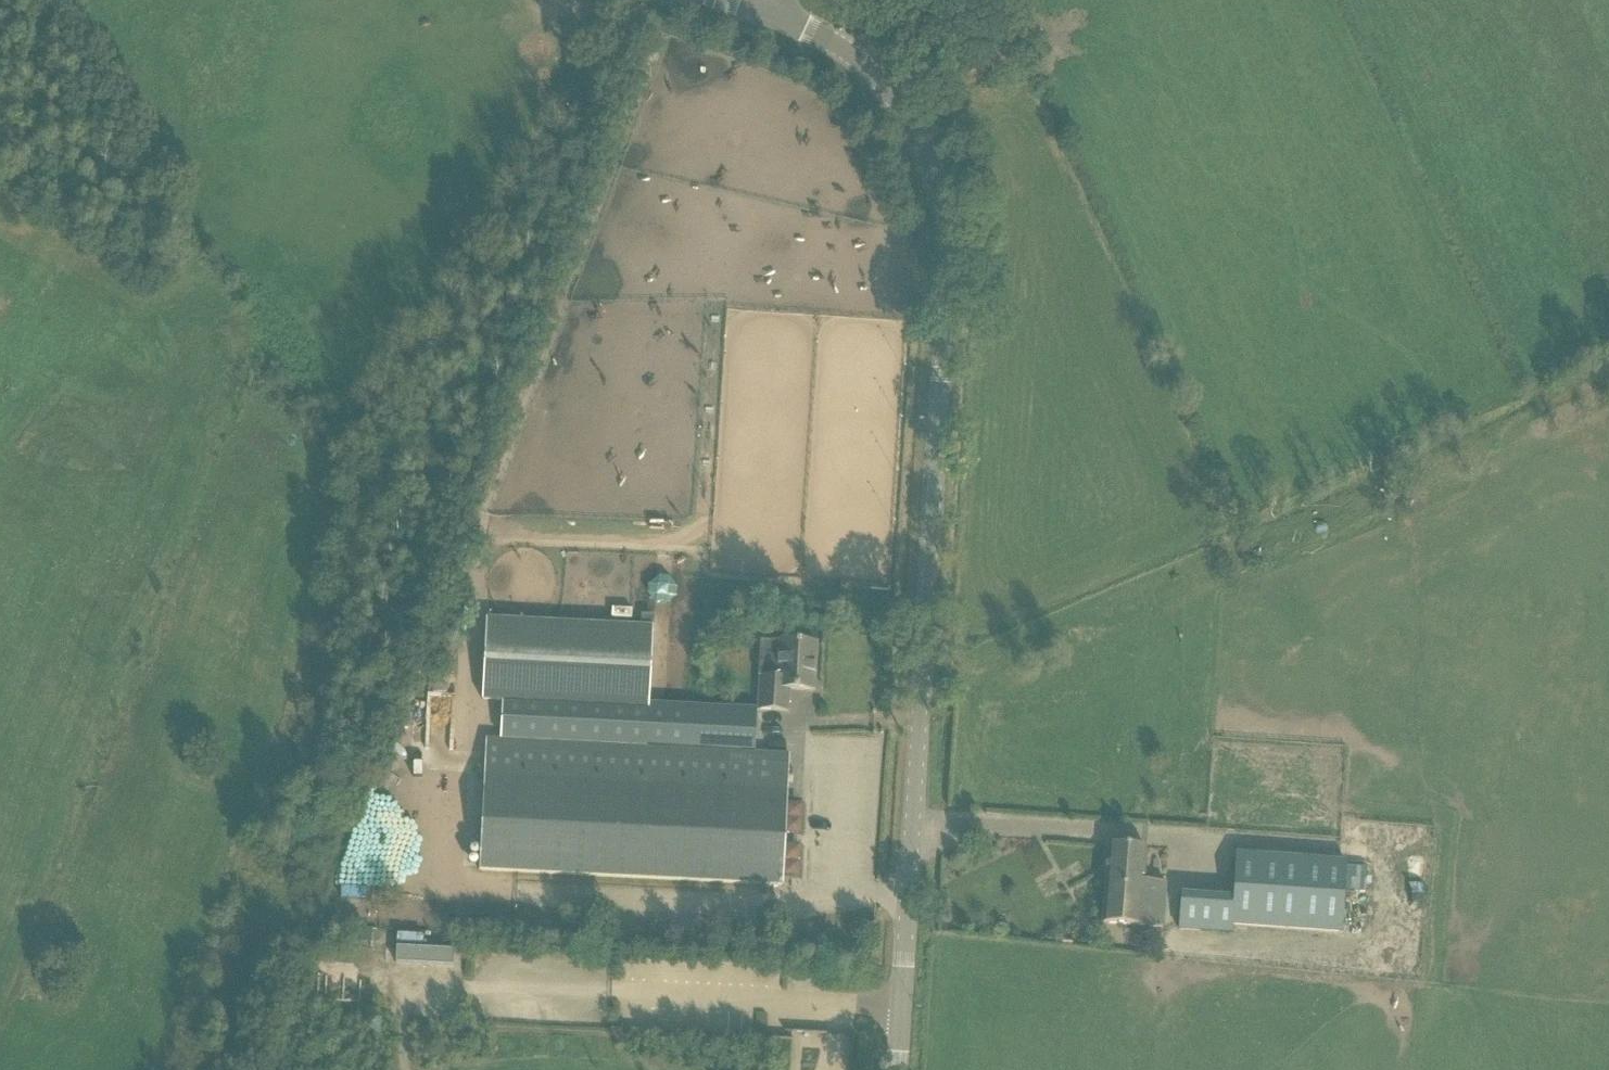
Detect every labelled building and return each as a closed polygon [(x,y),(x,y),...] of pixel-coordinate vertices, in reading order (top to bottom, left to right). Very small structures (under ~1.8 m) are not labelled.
[(486,620),(482,701),(502,702),(500,740),(646,747),(652,628),(486,620)] [(814,691),(816,647),(816,644),(779,641),(777,678),(760,677),(758,710),(766,710),(787,712),(788,690),(814,691)] [(485,739),(479,870),(761,885),(782,886),(787,794),(781,793),(781,784),(788,784),(789,755),(768,753),(754,753),(756,710),(687,706),(685,749),(654,748),(646,747),(500,740),(485,739)] [(1163,929),(1164,905),(1165,883),(1143,882),(1146,848),(1108,845),(1102,924),(1163,929)] [(1341,932),(1346,862),(1236,854),(1233,897),(1181,894),(1178,930),(1232,934),(1232,925),(1341,932)] [(396,947),(395,963),(453,967),(454,950),(396,947)]
